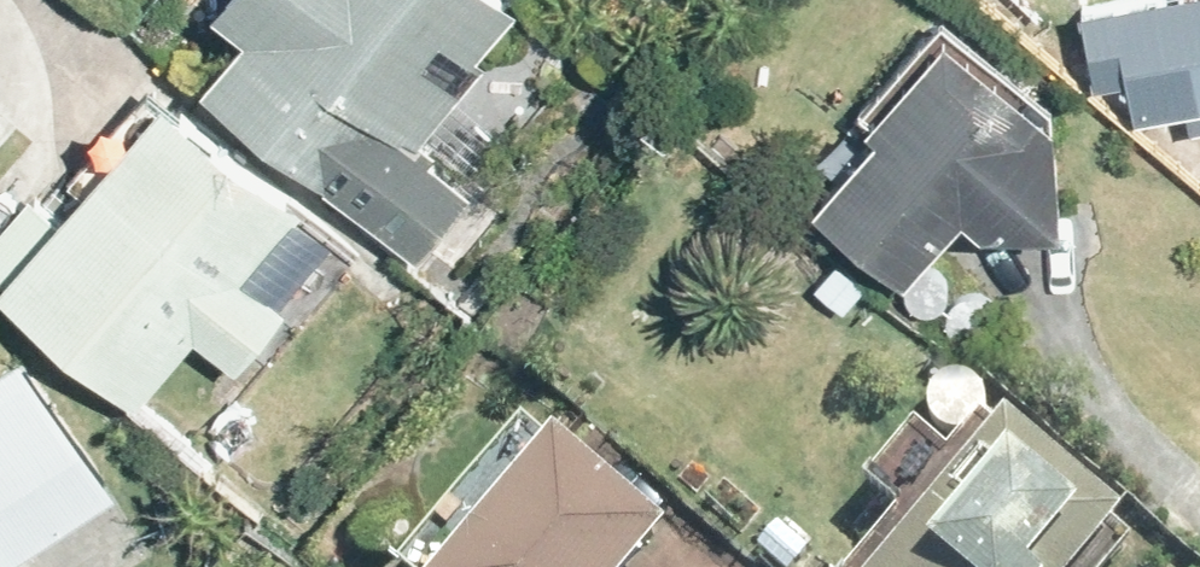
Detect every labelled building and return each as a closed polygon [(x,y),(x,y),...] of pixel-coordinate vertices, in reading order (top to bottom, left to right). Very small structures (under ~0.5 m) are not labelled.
[(227,1),(184,52),(408,244),(462,180),(406,131),(475,47),(465,40),(499,0),(225,0),(227,1)] [(860,104),(797,180),(888,255),(945,188),(969,208),(1049,201),(1040,93),(928,0),(849,95),(860,104)] [(1084,69),(1115,62),(1123,102),(1177,92),(1181,117),(1199,113),(1199,0),(1070,0),(1084,69)] [(0,235),(0,280),(123,384),(182,315),(225,351),(275,293),(230,255),(287,188),(143,67),(0,235)] [(808,276),(835,300),(855,277),(828,254),(808,276)] [(101,468),(0,326),(0,566),(27,566),(5,536),(101,468)] [(516,383),(499,404),(528,430),(534,423),(538,426),(550,412),(516,383)] [(855,566),(1057,566),(1107,507),(989,408),(855,566)] [(538,426),(534,423),(528,430),(440,534),(424,521),(391,561),(397,566),(608,566),(646,519),(538,426)]
